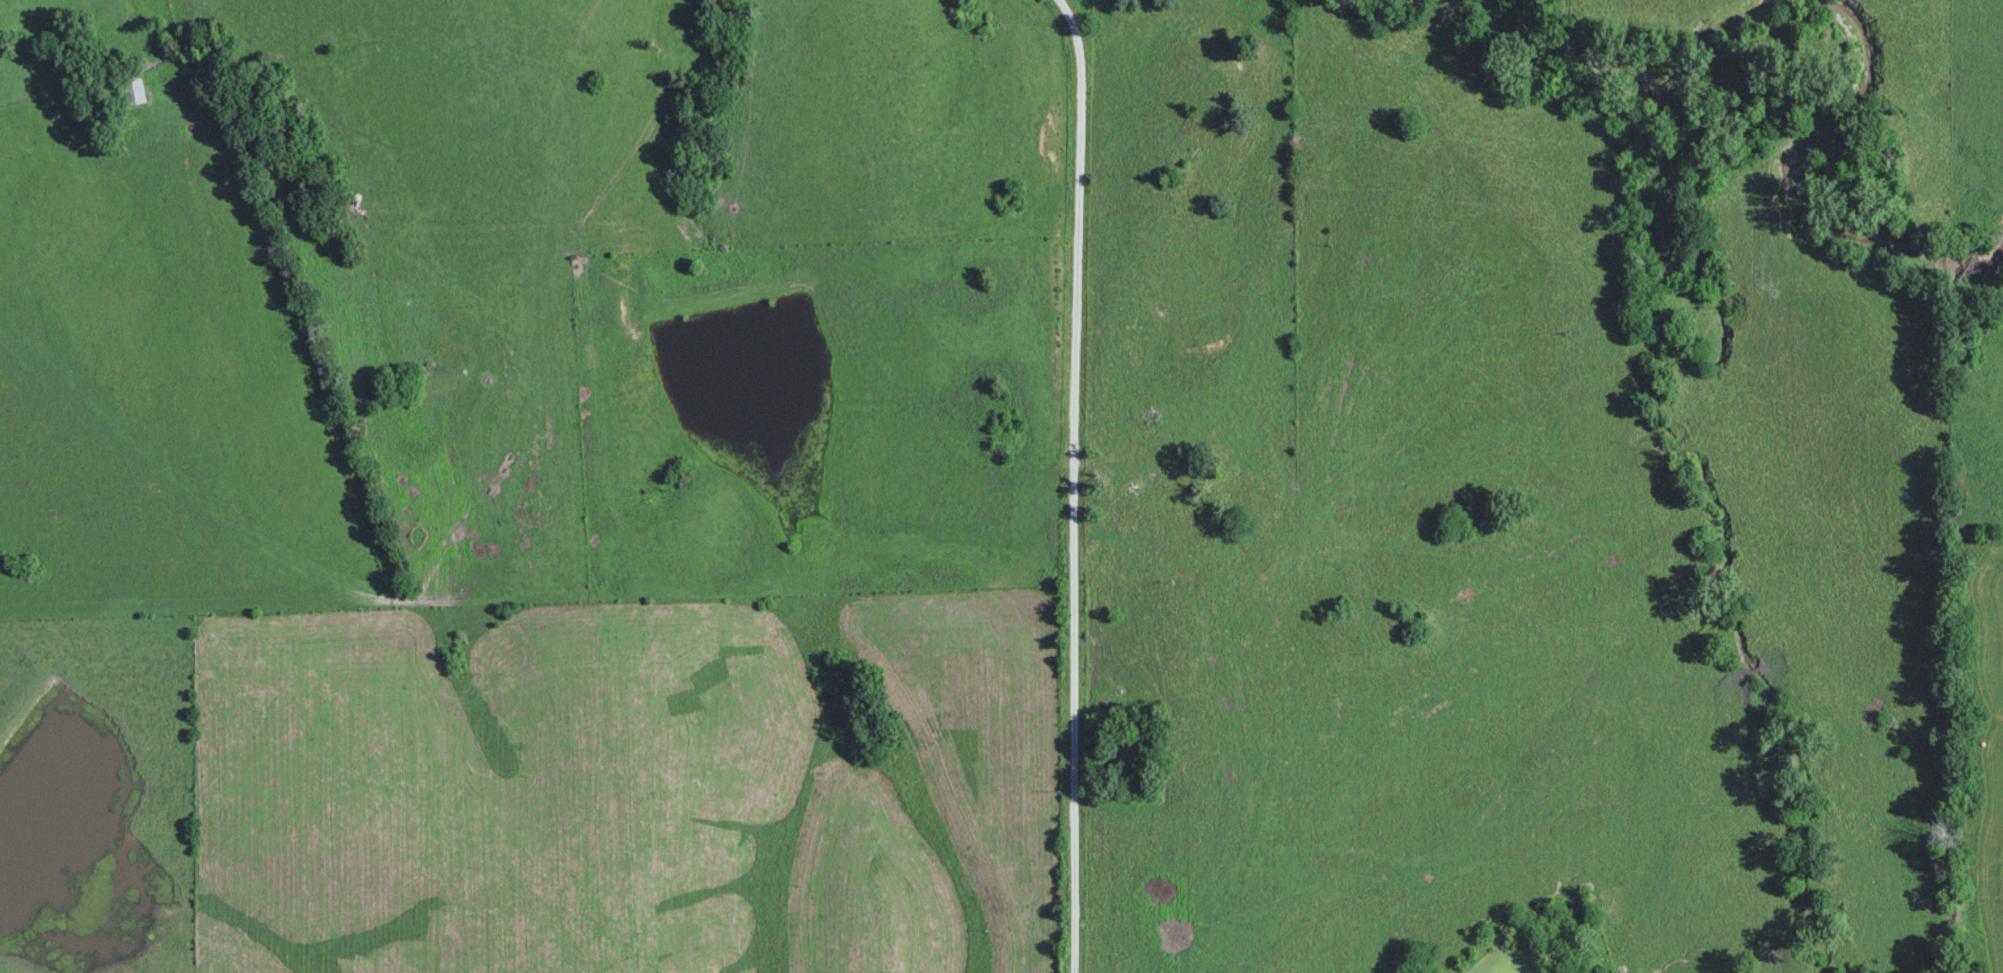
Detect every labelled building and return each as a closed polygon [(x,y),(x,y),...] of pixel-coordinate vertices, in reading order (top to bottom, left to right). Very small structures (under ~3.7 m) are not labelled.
[(123,75),(127,105),(145,102),(142,73),(123,75)]
